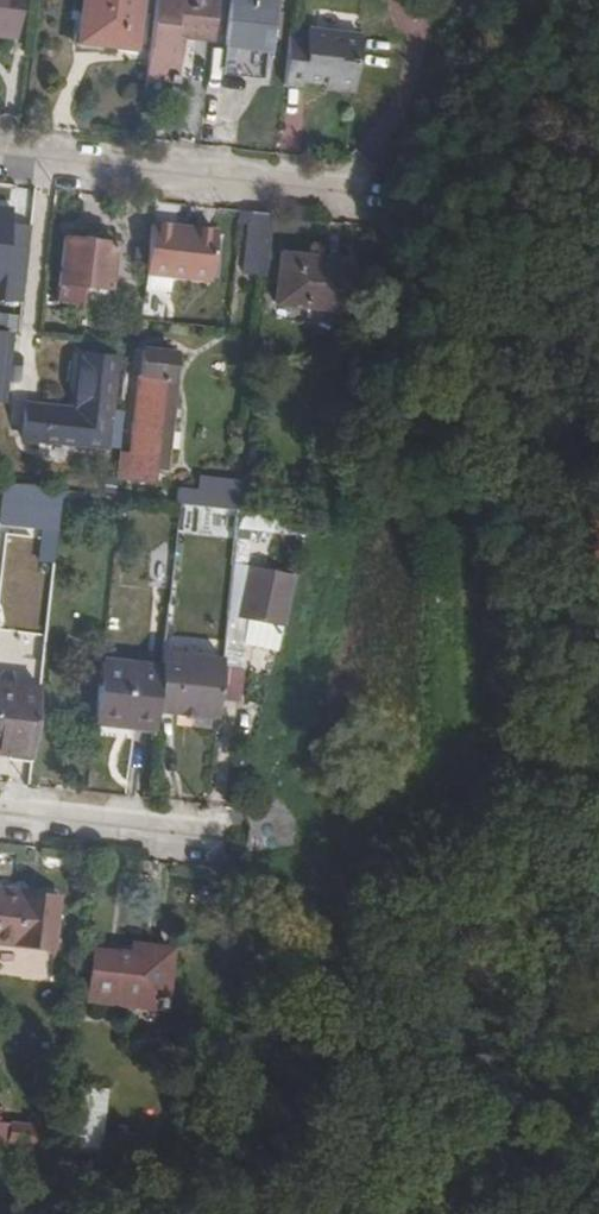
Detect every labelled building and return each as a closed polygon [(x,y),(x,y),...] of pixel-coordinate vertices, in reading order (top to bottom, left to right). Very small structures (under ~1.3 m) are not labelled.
[(20,34),(24,0),(0,0),(0,32),(20,34)] [(142,0),(88,0),(83,36),(101,38),(100,47),(136,51),(142,0)] [(149,79),(167,80),(166,84),(180,86),(185,32),(215,35),(219,2),(204,0),(157,0),(149,79)] [(269,49),(274,2),(253,0),(234,0),(229,44),(269,49)] [(290,35),(284,87),(304,88),(304,81),(328,84),(334,31),(310,29),(309,38),(290,35)] [(334,31),(328,84),(357,88),(363,34),(334,31)] [(0,206),(0,279),(1,279),(0,288),(0,295),(24,298),(34,226),(14,223),(16,208),(0,206)] [(267,276),(275,215),(246,211),(245,224),(253,225),(249,274),(267,276)] [(219,233),(154,224),(149,272),(214,279),(219,233)] [(117,243),(67,239),(63,283),(112,288),(117,243)] [(347,315),(352,265),(284,258),(280,307),(347,315)] [(148,344),(147,350),(179,354),(179,347),(148,344)] [(147,350),(134,453),(132,479),(154,480),(155,469),(157,456),(161,410),(165,410),(167,392),(168,379),(177,380),(179,354),(147,350)] [(108,444),(117,356),(87,353),(80,408),(29,403),(26,435),(108,444)] [(175,392),(177,380),(168,379),(167,392),(175,392)] [(157,456),(170,456),(182,380),(177,380),(175,392),(167,392),(165,410),(161,410),(157,456)] [(134,453),(123,452),(120,477),(132,479),(134,453)] [(157,456),(155,469),(169,470),(170,456),(157,456)] [(210,493),(211,482),(201,480),(197,492),(210,493)] [(64,487),(5,481),(3,503),(62,510),(64,487)] [(242,510),(244,486),(211,482),(210,493),(208,506),(242,510)] [(182,502),(208,506),(210,493),(197,492),(180,490),(179,502),(182,502)] [(240,516),(233,549),(266,556),(273,524),(240,516)] [(57,561),(60,526),(47,526),(43,559),(57,561)] [(244,607),(281,620),(294,573),(256,562),(244,607)] [(225,657),(165,650),(159,710),(218,716),(225,657)] [(105,659),(98,711),(136,716),(136,723),(157,725),(163,664),(105,659)] [(34,753),(41,686),(0,681),(0,749),(34,753)] [(0,889),(0,940),(55,947),(60,896),(0,889)] [(166,997),(170,948),(145,946),(145,954),(95,949),(91,1000),(159,1006),(159,1009),(171,1010),(170,997),(166,997)] [(78,1086),(74,1150),(102,1152),(106,1088),(78,1086)] [(12,1143),(51,1148),(52,1127),(15,1123),(12,1143)]
